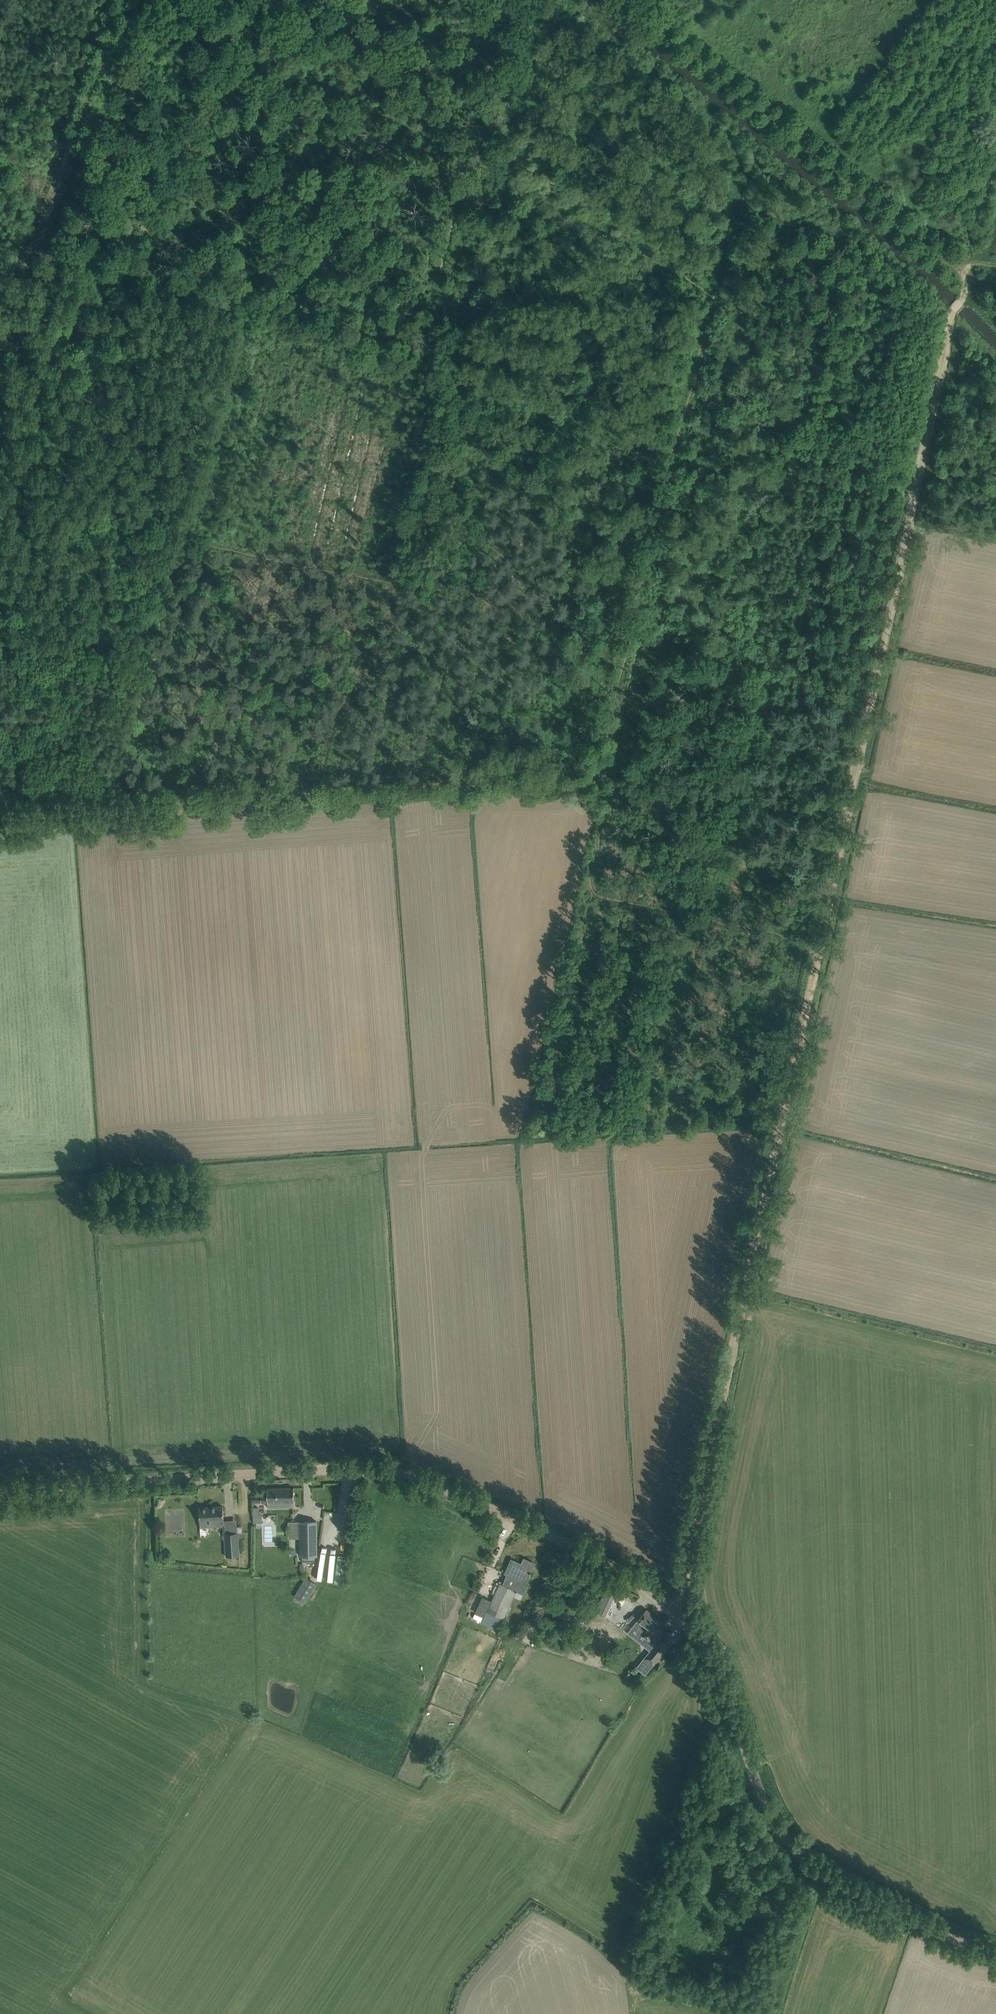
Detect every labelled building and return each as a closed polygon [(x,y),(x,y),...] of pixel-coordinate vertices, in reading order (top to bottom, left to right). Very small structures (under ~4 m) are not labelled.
[(267,1495),(261,1495),(261,1500),(261,1502),(268,1502),(268,1507),(287,1507),(294,1507),(294,1502),(294,1488),(267,1488),(267,1495)] [(218,1526),(224,1525),(223,1506),(199,1508),(200,1527),(201,1527),(201,1523),(217,1522),(218,1526)] [(259,1516),(258,1507),(253,1507),(253,1523),(262,1523),(262,1516),(259,1516)] [(317,1521),(300,1521),(300,1538),(301,1556),(302,1556),(315,1556),(317,1556),(317,1521)] [(342,1529),(341,1556),(347,1556),(349,1530),(342,1529)] [(225,1534),(227,1557),(239,1556),(238,1533),(225,1534)] [(499,1629),(503,1619),(515,1591),(516,1592),(517,1591),(524,1594),(529,1583),(527,1582),(530,1574),(531,1574),(532,1572),(531,1572),(535,1563),(527,1560),(525,1565),(511,1559),(505,1573),(516,1578),(512,1588),(501,1583),(488,1612),(484,1622),(499,1629)] [(307,1588),(300,1600),(305,1603),(317,1584),(306,1577),(304,1581),(301,1585),(307,1588)] [(638,1620),(628,1633),(645,1646),(650,1651),(646,1657),(654,1664),(668,1647),(659,1640),(656,1643),(652,1639),(656,1634),(658,1635),(666,1625),(647,1609),(638,1620)] [(581,1612),(578,1620),(584,1622),(587,1615),(581,1612)] [(647,1661),(643,1665),(649,1670),(653,1666),(647,1661)]
